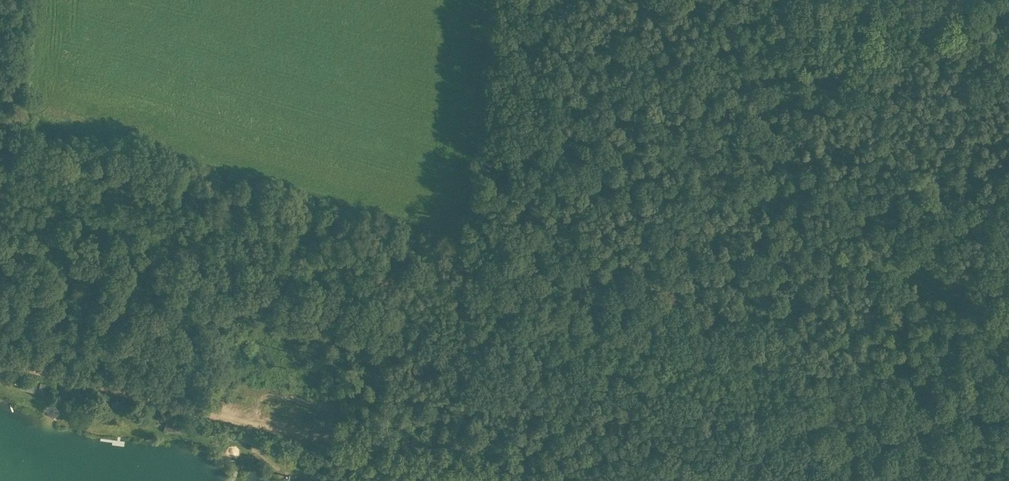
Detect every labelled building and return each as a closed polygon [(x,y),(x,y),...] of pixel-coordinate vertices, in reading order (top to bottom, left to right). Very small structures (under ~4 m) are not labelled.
[(23,382),(21,388),(35,392),(37,386),(23,382)] [(202,421),(190,418),(187,430),(199,433),(202,421)] [(326,455),(321,453),(317,465),(322,466),(326,455)] [(329,463),(327,468),(339,473),(341,468),(329,463)]
